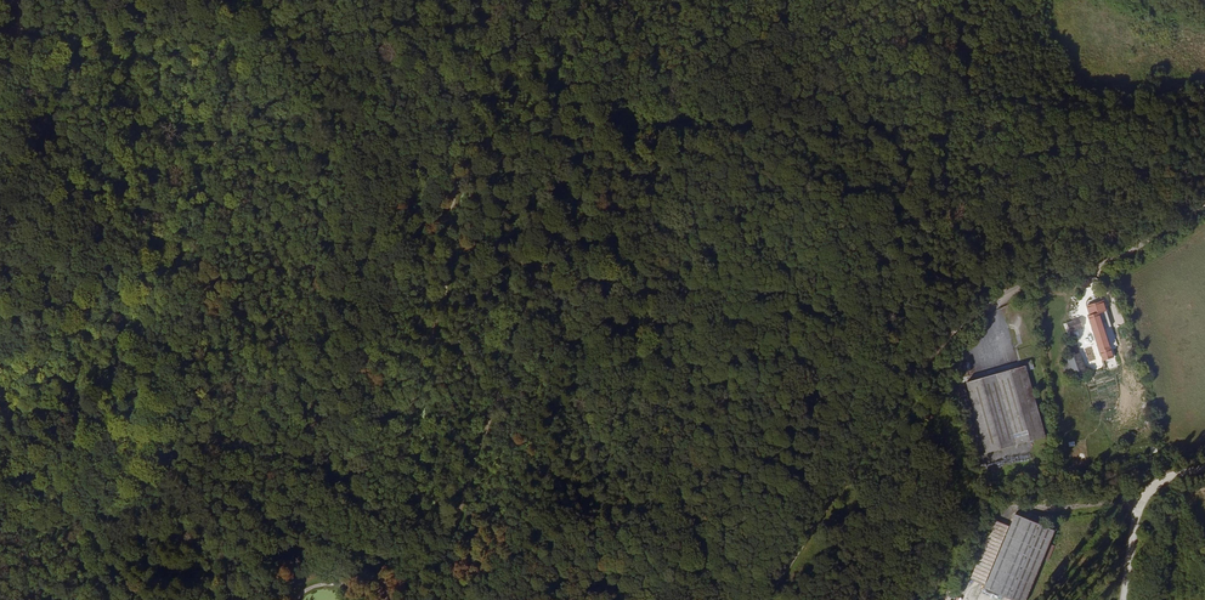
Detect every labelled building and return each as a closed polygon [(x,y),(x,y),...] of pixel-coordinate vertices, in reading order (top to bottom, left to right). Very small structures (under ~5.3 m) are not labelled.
[(1092,310),(1094,320),(1111,315),(1108,305),(1092,310)] [(1015,355),(1003,310),(980,316),(985,333),(977,335),(985,363),(1015,355)] [(1111,315),(1094,320),(1092,321),(1105,363),(1115,359),(1106,328),(1115,325),(1111,315)] [(1089,332),(1086,323),(1073,327),(1080,356),(1073,359),(1076,371),(1071,373),(1073,381),(1092,375),(1081,334),(1089,332)] [(1034,367),(975,380),(992,464),(1052,454),(1034,367)] [(972,471),(966,473),(970,486),(976,484),(972,471)] [(1060,539),(1019,521),(988,592),(1007,599),(1032,599),(1060,539)]
